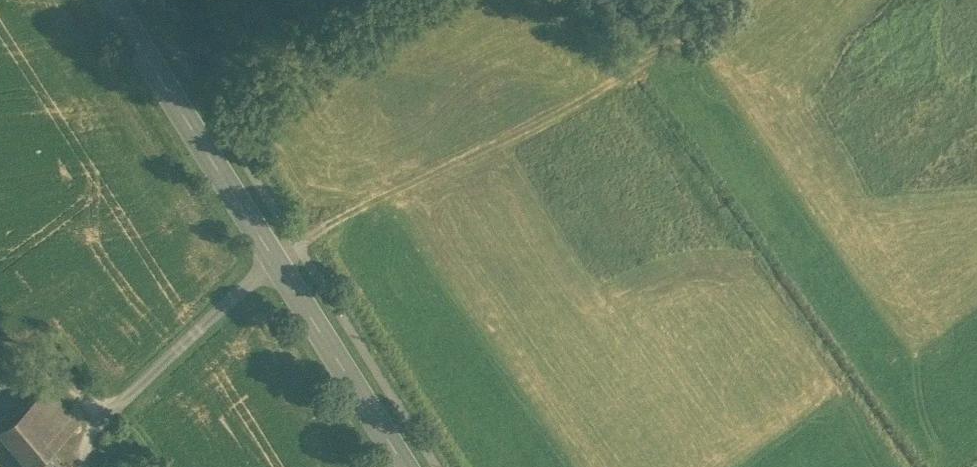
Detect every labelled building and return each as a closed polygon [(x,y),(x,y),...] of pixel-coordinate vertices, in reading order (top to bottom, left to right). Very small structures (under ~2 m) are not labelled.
[(34,462),(50,448),(80,424),(49,386),(2,425),(7,430),(32,461),(34,462)] [(50,448),(34,462),(32,461),(24,466),(65,466),(50,448)]
